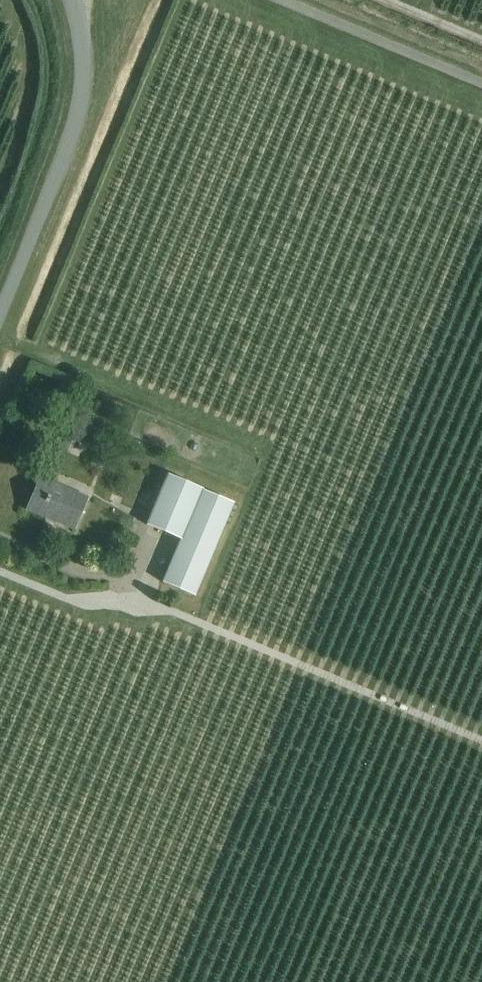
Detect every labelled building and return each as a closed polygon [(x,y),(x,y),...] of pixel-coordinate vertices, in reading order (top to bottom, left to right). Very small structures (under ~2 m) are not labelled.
[(166,474),(145,524),(179,539),(180,539),(201,489),(201,488),(166,474)] [(73,530),(87,497),(38,476),(25,509),(73,530)] [(232,502),(201,489),(180,539),(179,539),(161,582),(193,595),(232,502)]
